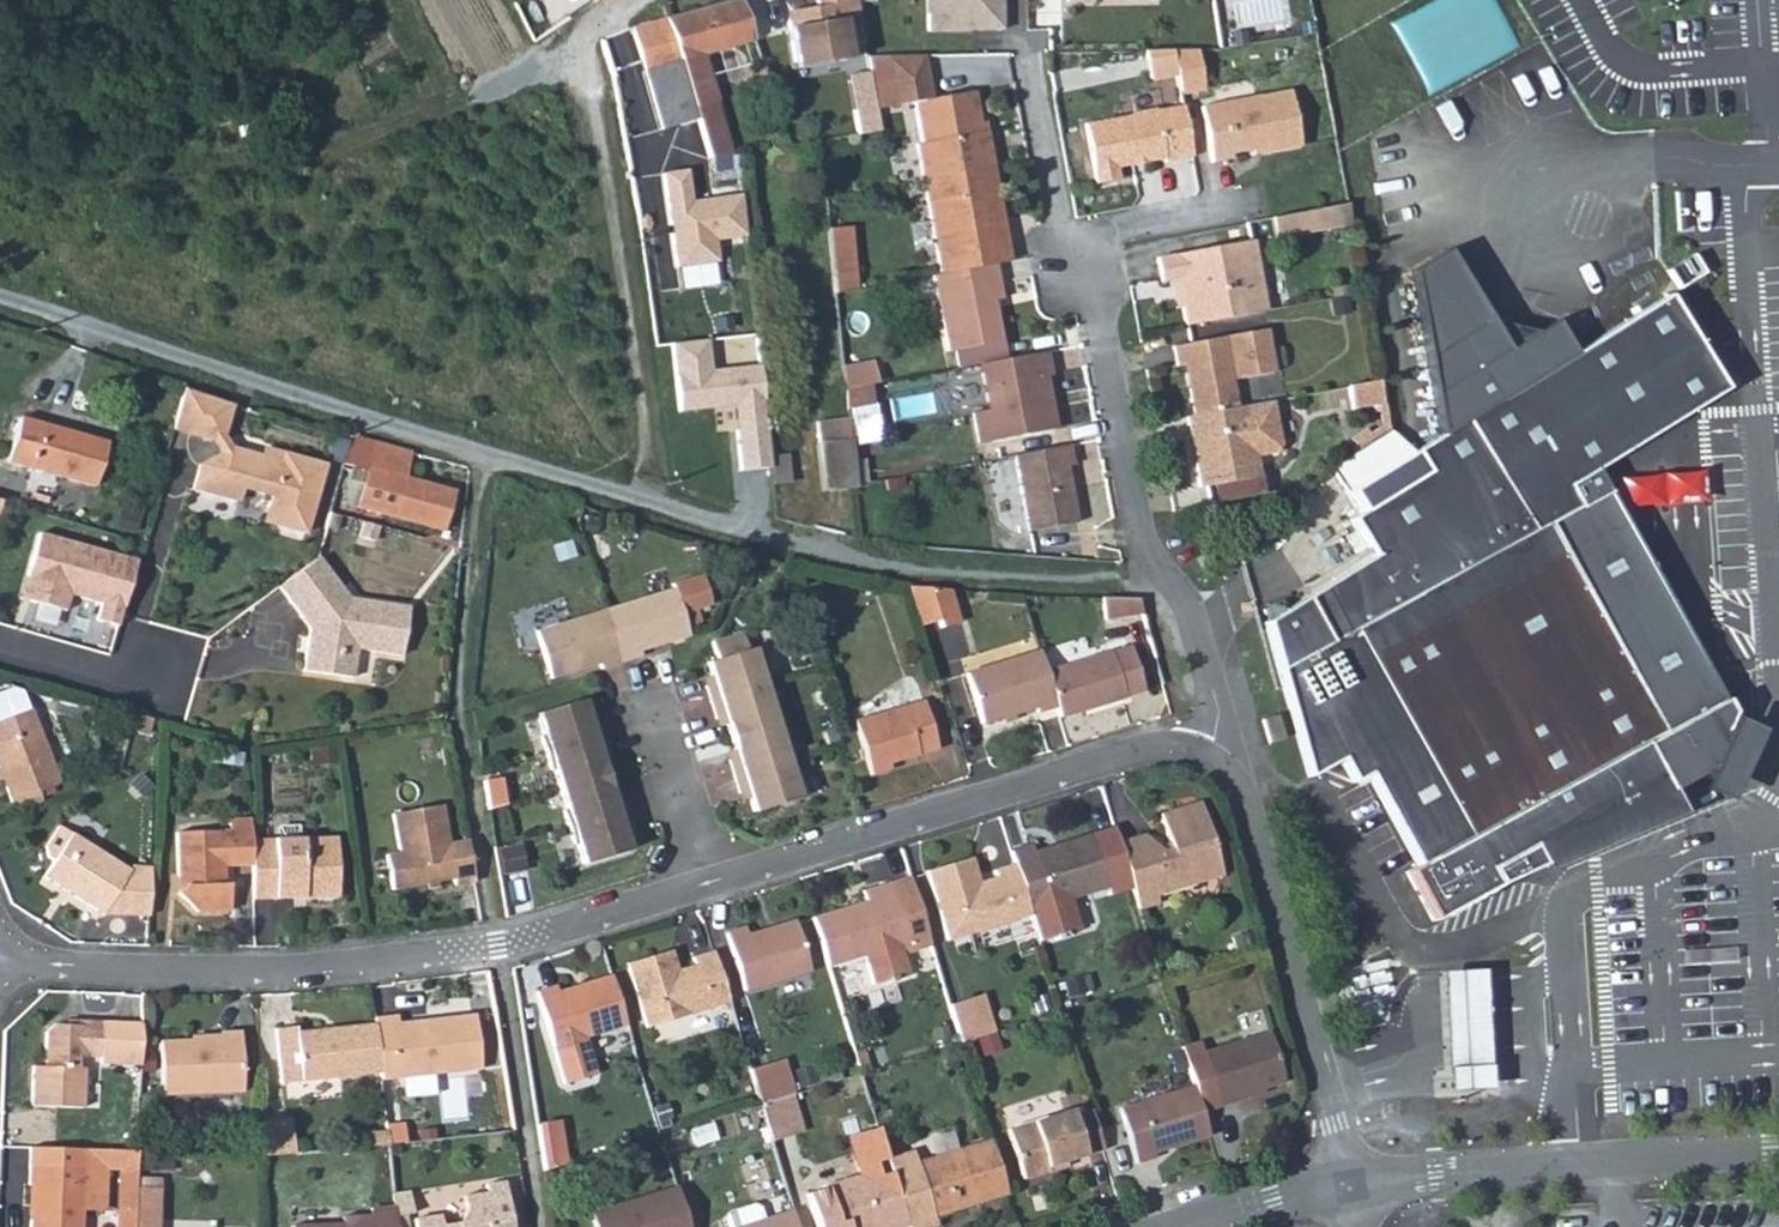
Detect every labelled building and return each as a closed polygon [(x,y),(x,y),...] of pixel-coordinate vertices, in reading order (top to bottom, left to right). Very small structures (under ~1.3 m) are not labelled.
[(737,0),(735,0),(665,20),(695,120),(708,160),(731,156),(702,56),(751,42),(737,0)] [(847,57),(846,49),(863,46),(858,0),(817,0),(818,10),(796,12),(788,22),(792,63),(847,57)] [(928,33),(1002,32),(1002,0),(928,0),(928,33)] [(695,120),(665,20),(628,30),(643,75),(660,130),(695,120)] [(1174,51),(1146,52),(1151,79),(1178,75),(1174,51)] [(1199,89),(1192,51),(1174,51),(1178,75),(1181,93),(1199,89)] [(917,148),(923,183),(994,169),(986,125),(979,126),(973,95),(931,103),(922,56),(884,57),(894,109),(914,106),(922,147),(917,148)] [(894,109),(884,57),(865,57),(868,72),(876,113),(894,109)] [(754,99),(770,93),(762,72),(746,78),(754,99)] [(879,127),(876,113),(868,72),(847,76),(858,131),(879,127)] [(1298,146),(1287,91),(1202,107),(1213,162),(1233,159),(1231,151),(1249,148),(1251,155),(1298,146)] [(1167,165),(1194,159),(1184,109),(1089,126),(1099,184),(1121,180),(1119,170),(1167,161),(1167,165)] [(994,169),(923,183),(940,278),(977,271),(971,236),(1006,229),(994,169)] [(686,176),(664,179),(676,273),(714,268),(711,244),(745,240),(740,197),(690,204),(686,176)] [(1344,206),(1311,212),(1315,233),(1348,227),(1344,206)] [(1274,241),(1315,233),(1311,212),(1270,220),(1274,241)] [(827,231),(834,293),(857,290),(850,228),(827,231)] [(996,267),(1012,264),(1006,229),(971,236),(977,271),(996,267)] [(1181,310),(1185,330),(1264,314),(1251,243),(1155,261),(1160,286),(1168,284),(1176,282),(1181,310)] [(1723,390),(1666,297),(1573,354),(1552,322),(1508,349),(1447,250),(1406,275),(1437,439),(1413,454),(1425,475),(1349,522),(1369,558),(1264,624),(1308,778),(1340,762),(1352,784),(1367,776),(1417,866),(1405,872),(1433,922),(1512,879),(1628,829),(1622,818),(1697,776),(1714,784),(1741,721),(1727,715),(1593,469),(1723,390)] [(977,271),(940,278),(933,279),(947,355),(1001,344),(995,304),(1002,302),(996,267),(977,271)] [(1174,311),(1181,310),(1176,282),(1168,284),(1174,311)] [(1180,368),(1190,420),(1233,412),(1228,384),(1270,377),(1261,333),(1169,351),(1172,369),(1180,368)] [(740,471),(769,468),(757,368),(709,373),(706,341),(672,345),(679,411),(732,405),(740,471)] [(1050,378),(1045,356),(977,369),(985,414),(969,417),(975,447),(1052,433),(1043,381),(1050,378)] [(872,365),(842,371),(844,393),(868,388),(875,387),(872,365)] [(1348,411),(1381,405),(1377,384),(1344,390),(1348,411)] [(233,402),(187,388),(176,428),(214,441),(225,436),(233,402)] [(868,388),(844,393),(846,412),(871,408),(868,388)] [(1272,405),(1246,409),(1249,422),(1274,417),(1272,405)] [(1190,420),(1184,421),(1188,440),(1193,440),(1198,466),(1193,467),(1198,491),(1259,479),(1256,460),(1276,456),(1280,449),(1274,417),(1249,422),(1246,409),(1233,412),(1190,420)] [(109,441),(22,418),(11,462),(98,485),(109,441)] [(847,426),(816,429),(822,495),(854,493),(847,426)] [(214,441),(222,456),(232,451),(225,436),(214,441)] [(1388,436),(1336,461),(1345,478),(1396,453),(1388,436)] [(1193,440),(1188,440),(1193,467),(1198,466),(1193,440)] [(405,479),(410,457),(375,446),(368,469),(405,479)] [(328,464),(286,453),(267,448),(264,459),(232,451),(222,456),(203,465),(197,489),(242,501),(245,488),(274,496),(268,521),(309,533),(328,464)] [(1070,448),(1017,458),(1030,534),(1078,526),(1069,469),(1073,468),(1070,448)] [(454,492),(417,482),(405,479),(368,469),(367,473),(352,467),(342,503),(442,532),(454,492)] [(367,523),(364,537),(378,541),(382,527),(367,523)] [(133,572),(36,543),(16,609),(60,622),(65,605),(119,621),(133,572)] [(321,560),(281,588),(303,620),(307,617),(314,627),(311,630),(302,673),(331,679),(336,658),(354,662),(356,653),(400,662),(410,614),(350,601),(321,560)] [(606,613),(621,662),(639,657),(638,654),(688,639),(681,617),(710,609),(702,579),(671,588),(673,594),(606,613)] [(927,592),(905,590),(917,629),(936,623),(927,592)] [(1119,602),(1100,602),(1109,636),(1127,631),(1119,602)] [(1119,602),(1127,631),(1144,626),(1137,603),(1119,602)] [(621,662),(606,613),(537,633),(550,678),(601,664),(602,668),(621,662)] [(303,620),(311,630),(314,627),(307,617),(303,620)] [(707,703),(768,684),(764,672),(761,673),(754,651),(745,654),(740,637),(711,646),(716,663),(706,666),(712,688),(703,691),(707,703)] [(1054,709),(1058,719),(1142,692),(1129,648),(1044,675),(1054,709)] [(1044,675),(1038,654),(965,676),(982,728),(1035,710),(1036,715),(1054,709),(1044,675)] [(336,658),(331,679),(350,682),(354,662),(336,658)] [(768,684),(707,703),(713,724),(723,721),(728,738),(777,723),(771,706),(774,705),(768,684)] [(541,755),(601,736),(596,721),(588,724),(582,704),(533,719),(539,739),(537,740),(541,755)] [(152,710),(132,705),(127,719),(147,724),(152,710)] [(887,765),(934,750),(918,705),(851,724),(868,780),(889,774),(887,765)] [(9,797),(32,789),(52,781),(23,706),(0,715),(0,791),(3,800),(9,797)] [(777,723),(728,738),(736,763),(727,765),(731,777),(791,758),(787,748),(785,749),(777,723)] [(601,736),(541,755),(547,772),(549,771),(556,793),(605,778),(598,758),(607,755),(601,736)] [(791,758),(731,777),(738,799),(746,796),(752,816),(801,801),(795,781),(797,780),(791,758)] [(605,778),(556,793),(563,814),(560,815),(563,826),(624,807),(621,796),(611,799),(605,778)] [(32,789),(9,797),(12,807),(35,799),(32,789)] [(471,881),(465,838),(450,840),(444,801),(397,809),(402,847),(386,849),(392,884),(453,874),(453,882),(471,881)] [(1142,839),(1116,847),(1130,892),(1137,914),(1158,908),(1156,899),(1221,879),(1200,804),(1159,817),(1170,852),(1163,855),(1142,839)] [(624,807),(563,826),(570,848),(573,847),(579,869),(628,854),(621,832),(631,829),(624,807)] [(248,843),(247,820),(224,820),(223,832),(171,835),(172,877),(180,883),(180,887),(172,894),(190,911),(224,910),(223,883),(219,883),(219,866),(248,865),(248,843)] [(145,914),(148,866),(129,865),(125,871),(56,824),(42,844),(43,857),(49,860),(40,874),(97,912),(145,914)] [(248,865),(249,900),(292,899),(292,894),(300,894),(300,899),(335,899),(334,840),(295,841),(295,829),(277,830),(277,842),(248,843),(248,865)] [(1027,848),(1010,854),(1014,869),(1029,919),(1038,947),(1079,935),(1069,903),(1104,893),(1106,900),(1130,892),(1116,847),(1112,833),(1031,859),(1027,848)] [(948,944),(1029,919),(1014,869),(995,874),(999,886),(982,892),(971,860),(926,875),(948,944)] [(180,883),(172,877),(172,894),(180,887),(180,883)] [(929,948),(908,880),(863,893),(867,905),(811,922),(825,969),(860,959),(870,988),(905,977),(896,948),(907,945),(909,954),(929,948)] [(810,973),(793,924),(748,938),(745,928),(726,934),(745,993),(810,973)] [(727,1006),(709,949),(689,955),(693,969),(675,974),(671,959),(628,971),(645,1031),(727,1006)] [(1436,975),(1449,1074),(1490,1070),(1477,970),(1436,975)] [(624,1023),(610,975),(557,991),(555,984),(536,990),(563,1081),(597,1070),(586,1035),(624,1023)] [(1375,990),(1351,996),(1358,1024),(1382,1018),(1375,990)] [(977,1040),(994,1034),(983,998),(966,1003),(977,1040)] [(966,1003),(947,1009),(959,1046),(977,1040),(966,1003)] [(392,1024),(368,1026),(369,1035),(374,1082),(375,1087),(475,1080),(470,1025),(425,1028),(425,1034),(394,1037),(393,1031),(392,1024)] [(88,1062),(90,1027),(68,1026),(68,1032),(44,1031),(38,1037),(38,1071),(24,1071),(23,1112),(75,1114),(77,1074),(72,1074),(72,1061),(88,1062)] [(88,1062),(99,1062),(100,1027),(90,1027),(88,1062)] [(136,1071),(138,1029),(100,1027),(99,1062),(99,1070),(136,1071)] [(425,1034),(425,1028),(393,1031),(394,1037),(425,1034)] [(275,1089),(374,1082),(369,1035),(292,1039),(291,1033),(270,1035),(275,1089)] [(1180,1050),(1191,1088),(1199,1114),(1236,1102),(1235,1099),(1280,1085),(1265,1035),(1203,1054),(1200,1045),(1180,1050)] [(237,1098),(235,1037),(215,1038),(216,1041),(196,1041),(195,1046),(155,1046),(156,1098),(237,1098)] [(859,1077),(868,1074),(861,1053),(852,1057),(859,1077)] [(769,1065),(780,1101),(791,1098),(795,1096),(784,1061),(769,1065)] [(747,1072),(758,1107),(759,1107),(780,1101),(769,1065),(747,1072)] [(1490,1070),(1449,1074),(1452,1094),(1493,1088),(1490,1070)] [(1154,1156),(1207,1140),(1199,1114),(1191,1088),(1117,1113),(1134,1168),(1155,1161),(1154,1156)] [(789,1129),(768,1136),(771,1145),(802,1135),(791,1098),(780,1101),(789,1129)] [(780,1101),(759,1107),(768,1136),(789,1129),(780,1101)] [(1062,1162),(1100,1151),(1088,1112),(1071,1116),(1069,1111),(1006,1130),(1021,1180),(1047,1172),(1044,1167),(1062,1162)] [(556,1122),(535,1126),(536,1135),(557,1132),(556,1122)] [(274,1160),(290,1159),(288,1127),(272,1128),(274,1160)] [(257,1128),(258,1161),(274,1160),(272,1128),(257,1128)] [(884,1162),(875,1130),(854,1137),(860,1157),(853,1159),(856,1172),(818,1186),(820,1189),(803,1194),(814,1226),(899,1226),(904,1226),(884,1162)] [(536,1135),(542,1174),(563,1168),(557,1132),(536,1135)] [(931,1220),(1005,1198),(988,1144),(914,1166),(909,1155),(884,1162),(904,1226),(930,1218),(931,1220)] [(22,1226),(71,1226),(72,1217),(93,1218),(95,1175),(131,1177),(132,1156),(21,1151),(19,1190),(26,1190),(25,1221),(23,1221),(22,1226)] [(1064,1167),(1062,1162),(1044,1167),(1047,1172),(1064,1167)] [(155,1185),(131,1184),(129,1226),(153,1226),(155,1185)] [(673,1187),(587,1212),(592,1226),(685,1226),(673,1187)] [(19,1190),(18,1221),(23,1221),(25,1221),(26,1190),(19,1190)] [(505,1190),(488,1193),(489,1204),(464,1206),(467,1222),(463,1226),(511,1226),(505,1190)] [(388,1220),(389,1226),(398,1226),(397,1212),(404,1211),(402,1195),(386,1196),(388,1220)] [(791,1213),(762,1223),(758,1210),(751,1207),(726,1215),(723,1221),(725,1226),(795,1226),(791,1213)] [(904,1226),(932,1226),(931,1220),(930,1218),(904,1226)]
